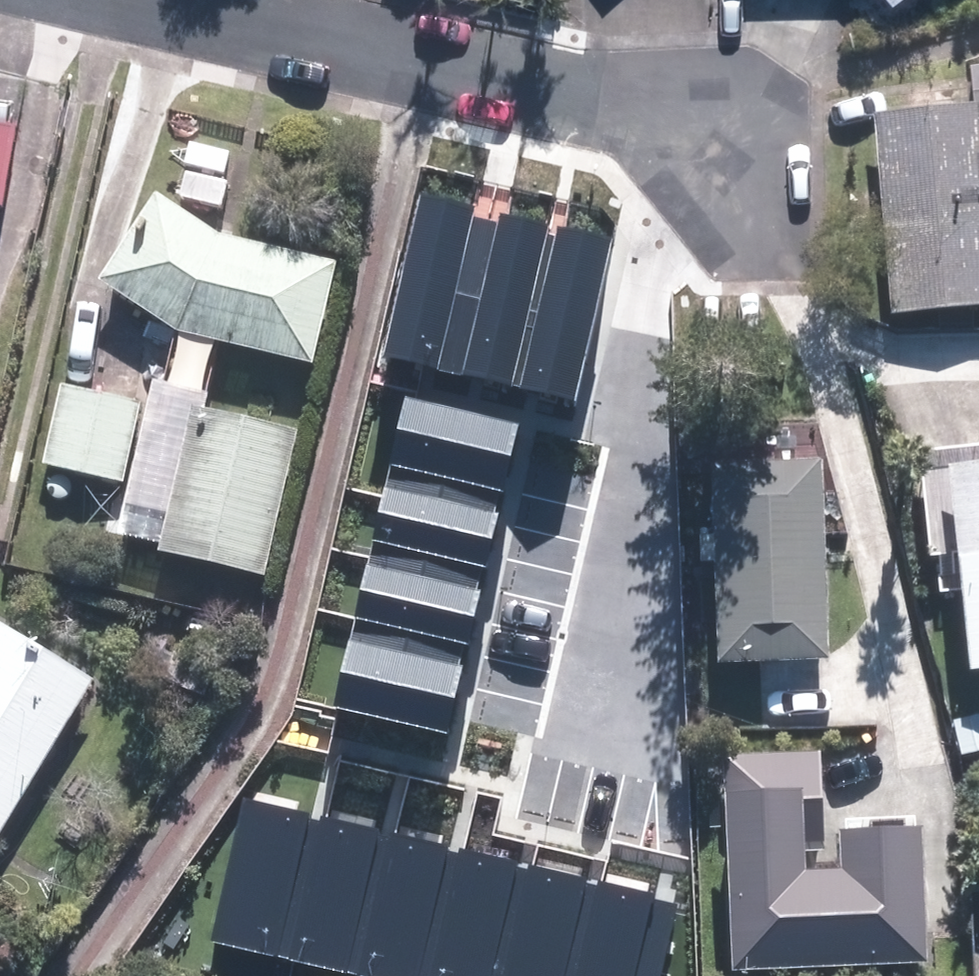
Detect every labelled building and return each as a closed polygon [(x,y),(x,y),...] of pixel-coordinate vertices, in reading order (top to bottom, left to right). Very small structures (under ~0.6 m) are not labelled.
[(963,76),(967,117),(978,116),(978,75),(963,76)] [(866,129),(883,318),(978,310),(978,257),(967,120),(866,129)] [(421,194),(384,355),(453,371),(491,210),(421,194)] [(210,248),(145,209),(96,287),(168,336),(295,362),(315,269),(210,248)] [(491,210),(453,371),(519,386),(557,226),(491,210)] [(557,226),(519,386),(577,400),(615,240),(557,226)] [(132,413),(55,394),(38,463),(116,481),(132,413)] [(496,524),(520,422),(404,395),(380,497),(496,524)] [(279,440),(184,420),(157,548),(252,568),(279,440)] [(821,461),(711,463),(715,661),(825,659),(821,461)] [(930,482),(949,682),(978,679),(978,478),(930,482)] [(380,497),(368,555),(482,581),(496,524),(380,497)] [(368,555),(354,619),(467,644),(482,581),(368,555)] [(335,707),(448,731),(467,644),(354,619),(335,707)] [(0,642),(0,815),(75,685),(0,642)] [(823,751),(726,753),(732,968),(921,963),(917,826),(840,828),(842,864),(807,865),(805,798),(825,797),(823,751)] [(244,799),(211,941),(288,958),(321,817),(244,799)] [(321,817),(288,958),(357,974),(390,833),(321,817)] [(357,974),(364,975),(427,975),(458,848),(390,833),(357,974)] [(427,975),(503,975),(529,865),(458,848),(427,975)] [(503,975),(575,975),(597,881),(529,865),(503,975)] [(575,975),(660,975),(678,900),(597,881),(575,975)]
